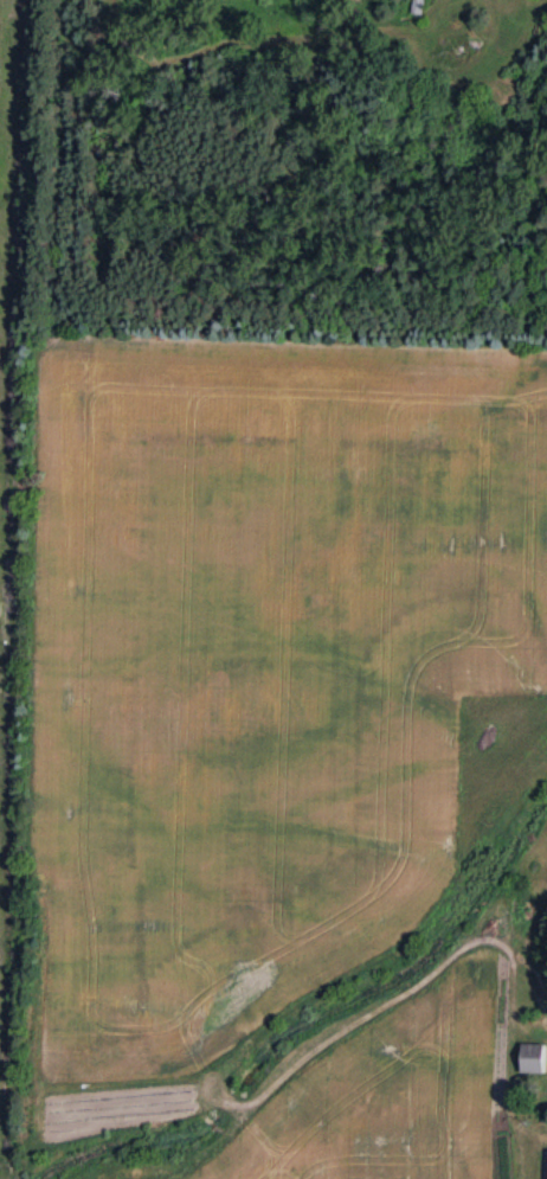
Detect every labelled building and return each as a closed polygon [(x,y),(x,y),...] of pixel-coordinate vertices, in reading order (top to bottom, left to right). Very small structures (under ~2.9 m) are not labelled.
[(413,13),(423,16),(426,0),(416,0),(413,13)] [(522,1045),(522,1074),(546,1074),(546,1045),(522,1045)]
